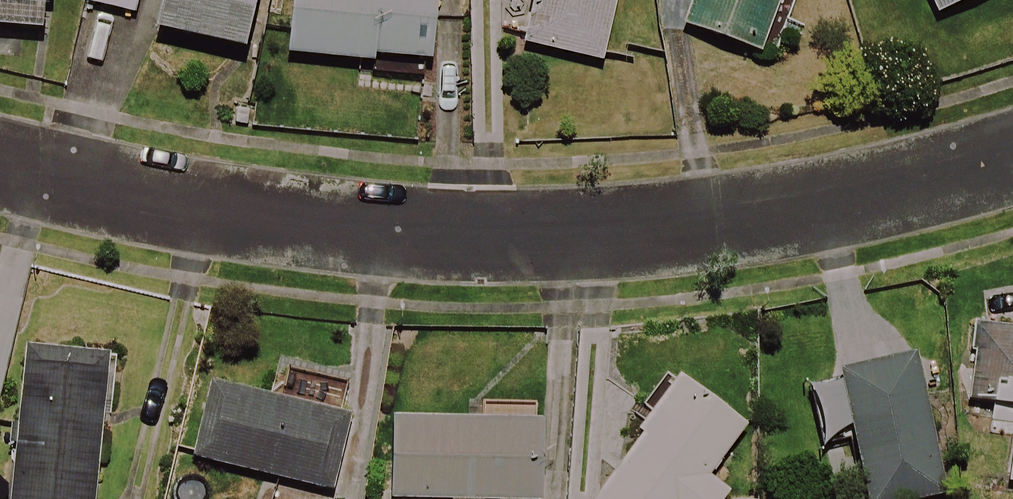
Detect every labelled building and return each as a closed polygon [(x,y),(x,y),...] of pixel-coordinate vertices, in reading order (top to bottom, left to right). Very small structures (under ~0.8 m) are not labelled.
[(38,38),(43,0),(0,0),(0,32),(38,38)] [(84,6),(133,16),(136,0),(85,0),(84,6)] [(156,36),(247,47),(253,0),(160,0),(156,36)] [(285,57),(369,65),(370,58),(428,63),(433,0),(290,0),(285,57)] [(489,31),(521,38),(520,46),(600,64),(614,0),(496,0),(489,31)] [(675,31),(756,61),(779,0),(686,0),(675,31)] [(931,18),(972,0),(923,0),(931,18)] [(974,330),(967,404),(1012,408),(1012,333),(974,330)] [(25,347),(4,498),(92,498),(111,359),(25,347)] [(905,359),(804,388),(818,439),(845,431),(864,498),(925,498),(944,494),(905,359)] [(671,379),(599,498),(727,498),(729,495),(706,481),(741,421),(671,379)] [(347,417),(205,383),(186,460),(329,494),(347,417)] [(537,423),(390,419),(387,498),(535,498),(537,423)]
